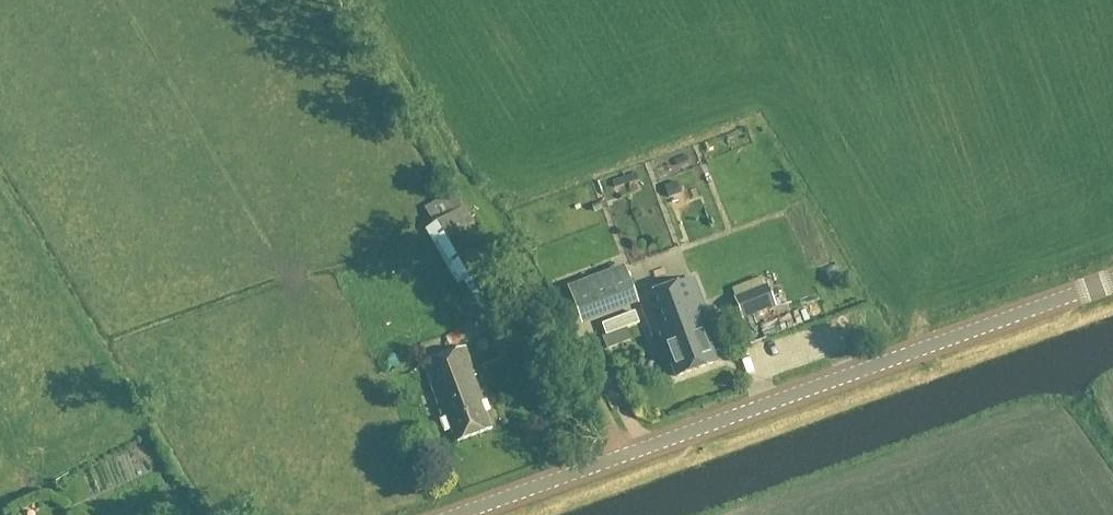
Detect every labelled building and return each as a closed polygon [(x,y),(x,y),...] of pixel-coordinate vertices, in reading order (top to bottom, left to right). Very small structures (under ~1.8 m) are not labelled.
[(423,208),(432,225),(423,230),(455,286),(461,281),(480,312),(514,295),(463,207),(461,208),(451,191),(423,208)] [(623,270),(605,277),(615,304),(633,297),(623,270)] [(597,310),(615,304),(605,277),(587,283),(597,310)] [(692,280),(665,290),(638,300),(651,336),(658,334),(674,377),(714,363),(703,333),(710,330),(692,280)] [(579,317),(597,310),(587,283),(568,290),(579,317)] [(735,301),(742,320),(773,307),(766,289),(735,301)] [(420,363),(440,418),(444,416),(454,443),(489,430),(479,403),(482,402),(473,378),(475,377),(464,347),(420,363)]
